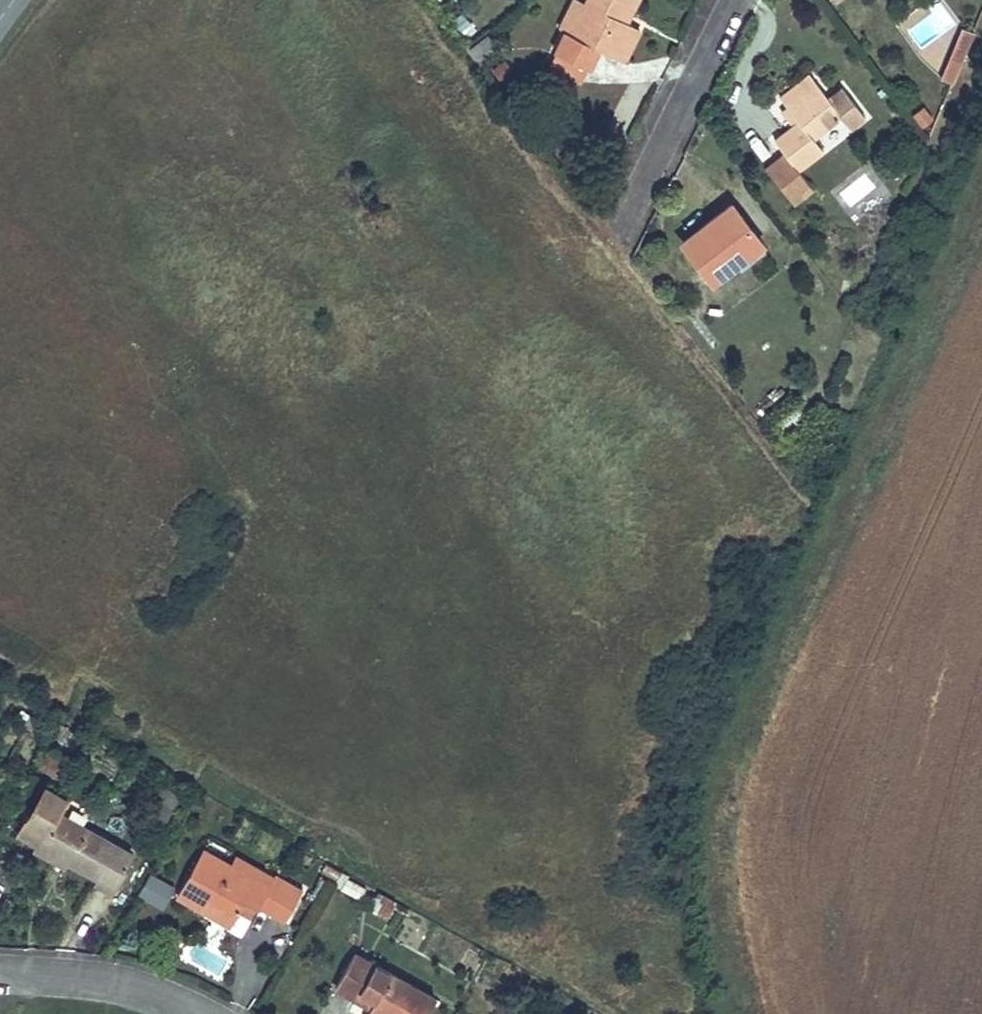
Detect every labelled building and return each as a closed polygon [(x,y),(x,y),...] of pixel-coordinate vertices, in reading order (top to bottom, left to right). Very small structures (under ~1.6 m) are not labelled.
[(558,51),(589,67),(597,52),(614,61),(633,25),(624,20),(634,0),(588,0),(580,17),(588,22),(579,38),(567,32),(558,51)] [(964,38),(968,28),(953,22),(949,33),(964,38)] [(469,50),(480,62),(498,45),(487,33),(469,50)] [(937,64),(951,69),(964,38),(949,33),(937,64)] [(589,67),(558,51),(551,64),(582,81),(589,67)] [(932,74),(947,80),(951,69),(937,64),(932,74)] [(796,119),(774,136),(796,167),(819,148),(811,137),(838,114),(847,126),(860,115),(838,86),(824,96),(810,77),(781,99),(796,119)] [(753,130),(745,137),(763,157),(771,150),(753,130)] [(729,206),(683,243),(716,285),(721,281),(747,260),(763,248),(729,206)] [(131,855),(60,814),(69,798),(49,787),(24,832),(44,844),(40,850),(70,868),(74,861),(97,875),(94,881),(112,890),(131,855)] [(242,904),(254,910),(281,925),(299,893),(272,878),(267,887),(201,851),(178,893),(230,923),(242,904)] [(149,871),(137,894),(163,907),(175,884),(149,871)] [(374,910),(387,916),(395,900),(381,894),(374,910)] [(333,987),(355,999),(349,1008),(359,1013),(425,1013),(434,998),(352,954),(333,987)]
